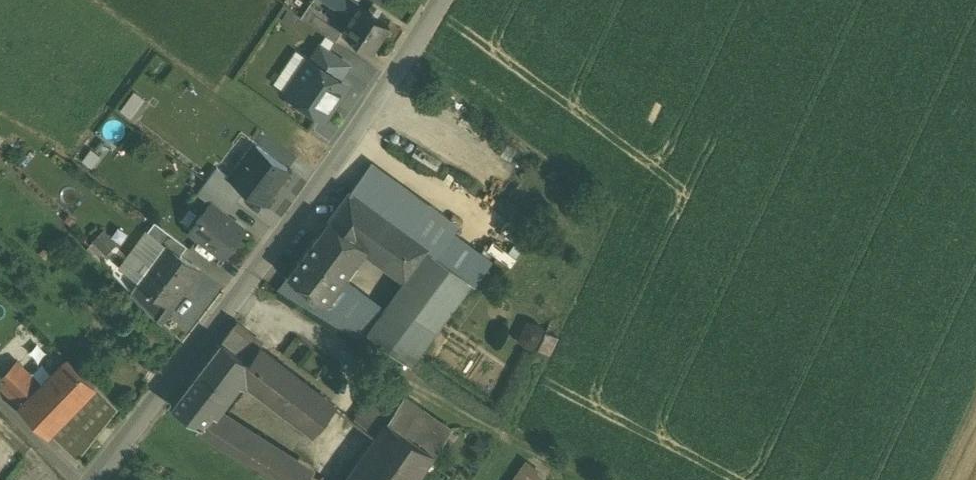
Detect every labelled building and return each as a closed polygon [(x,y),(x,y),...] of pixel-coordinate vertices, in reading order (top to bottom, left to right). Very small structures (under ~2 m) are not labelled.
[(353,0),(332,0),(343,7),(344,7),(354,13),(359,4),(353,0)] [(354,13),(353,13),(344,27),(343,30),(372,49),(389,23),(359,3),(359,4),(354,13)] [(327,16),(310,4),(302,16),(320,29),(327,16)] [(344,27),(327,16),(320,29),(336,40),(343,30),(344,27)] [(349,64),(320,43),(310,58),(339,79),(349,64)] [(339,79),(310,58),(287,91),(292,94),(289,99),(290,103),(295,107),(300,106),(303,102),(324,116),(347,84),(339,79)] [(131,115),(147,97),(137,88),(121,106),(131,115)] [(246,189),(266,203),(290,169),(254,143),(229,176),(246,189)] [(458,226),(371,162),(349,191),(329,219),(364,244),(406,275),(426,247),(437,255),(449,238),(458,226)] [(207,181),(236,202),(246,189),(229,176),(217,167),(207,181)] [(210,203),(226,215),(236,202),(207,181),(197,193),(210,203)] [(210,203),(190,230),(224,256),(245,229),(226,215),(210,203)] [(364,244),(329,219),(289,273),(323,299),(340,277),(364,244)] [(187,246),(155,222),(148,231),(165,244),(180,255),(187,246)] [(104,228),(91,243),(103,254),(117,239),(104,228)] [(480,261),(449,238),(437,255),(470,279),(480,261)] [(165,244),(138,281),(172,306),(199,269),(180,255),(165,244)] [(386,311),(369,333),(370,333),(388,346),(387,346),(411,363),(472,280),(470,279),(437,255),(426,247),(406,275),(410,278),(386,311)] [(323,299),(289,273),(278,288),(314,311),(323,299)] [(386,311),(340,277),(323,299),(314,311),(364,341),(370,333),(369,333),(386,311)] [(325,321),(316,315),(310,324),(319,330),(325,321)] [(252,333),(235,321),(222,339),(238,351),(252,333)] [(337,328),(328,322),(323,332),(331,337),(337,328)] [(558,336),(545,330),(537,347),(550,354),(558,336)] [(252,333),(238,351),(249,359),(259,346),(260,346),(263,342),(252,333)] [(330,367),(291,338),(278,355),(319,382),(330,367)] [(222,339),(183,389),(213,409),(239,375),(249,359),(238,351),(222,339)] [(260,346),(259,346),(249,359),(239,375),(312,430),(334,402),(260,346)] [(35,379),(18,362),(0,380),(0,384),(49,432),(95,384),(62,352),(35,379)] [(183,390),(171,404),(200,422),(197,428),(278,479),(306,479),(312,471),(213,409),(183,389),(183,390)] [(451,428),(404,395),(388,418),(435,452),(451,428)] [(388,418),(344,479),(415,479),(435,452),(388,418)] [(514,479),(539,479),(543,474),(527,462),(514,479)] [(312,471),(306,479),(319,479),(321,477),(312,471)]
